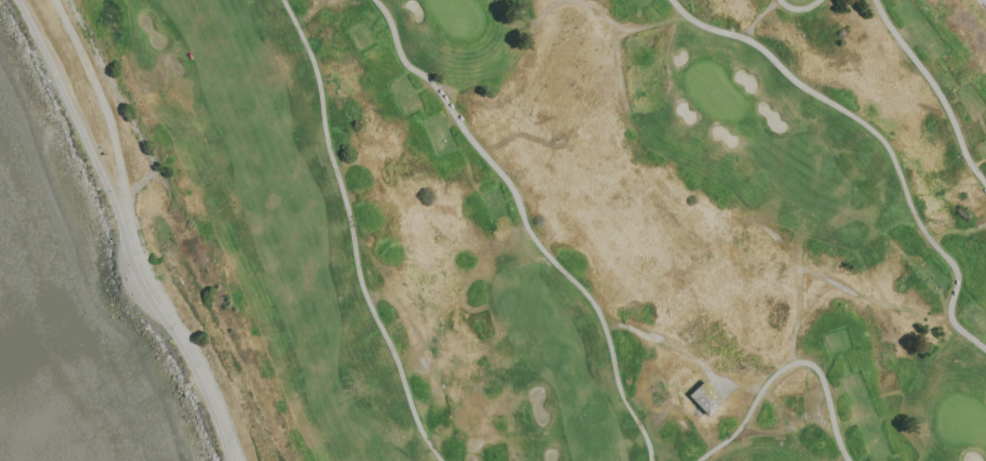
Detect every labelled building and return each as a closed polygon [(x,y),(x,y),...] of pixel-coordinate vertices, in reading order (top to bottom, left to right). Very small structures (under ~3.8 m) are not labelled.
[(687,396),(706,416),(722,402),(703,381),(687,396)]
